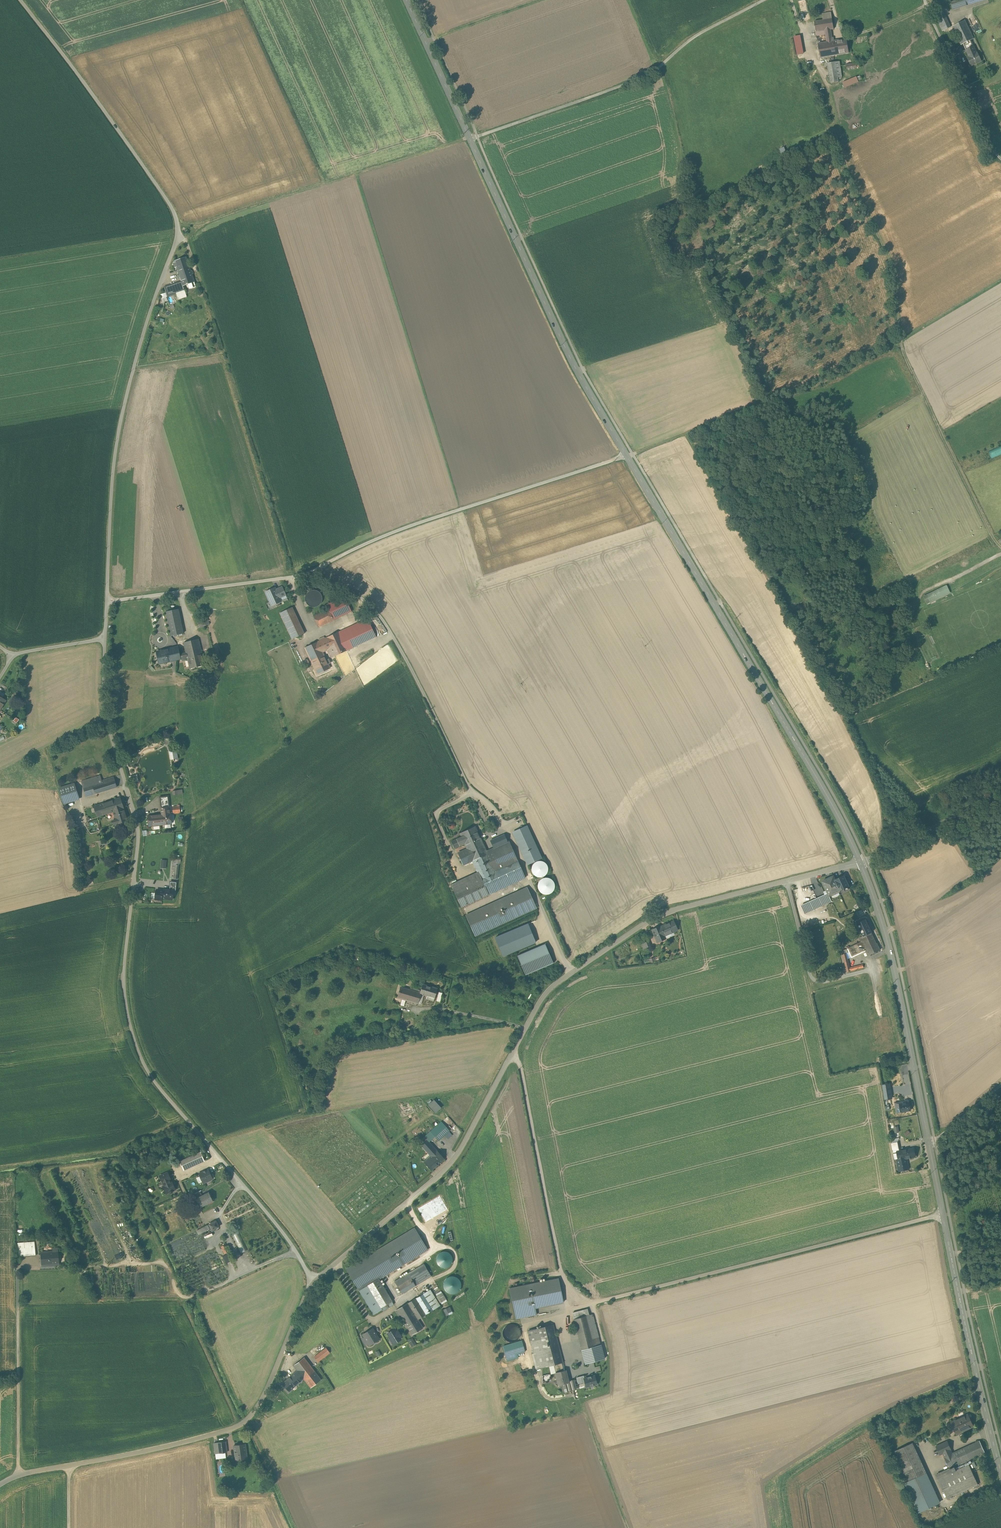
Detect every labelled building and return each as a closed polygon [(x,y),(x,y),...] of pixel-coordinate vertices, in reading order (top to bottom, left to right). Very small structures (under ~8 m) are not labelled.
[(965,0),(956,0),(950,2),(953,10),(967,5),(965,0)] [(943,12),(935,15),(942,31),(950,27),(943,12)] [(823,20),(814,21),(817,35),(826,34),(827,42),(818,43),(821,57),(849,53),(847,38),(834,40),(834,37),(832,37),(831,29),(834,28),(832,18),(823,20)] [(965,20),(953,26),(961,44),(964,43),(971,40),(974,39),(965,20)] [(794,33),(797,49),(802,48),(800,32),(794,33)] [(977,53),(971,40),(964,43),(968,51),(966,51),(969,56),(977,53)] [(969,56),(968,56),(970,60),(969,61),(971,66),(981,61),(977,52),(977,53),(969,56)] [(836,62),(828,63),(831,83),(839,82),(838,78),(836,62)] [(857,77),(843,82),(845,87),(848,86),(859,81),(857,77)] [(174,263),(175,267),(177,266),(180,275),(191,271),(186,258),(175,261),(176,262),(174,263)] [(191,271),(180,275),(181,278),(182,281),(183,285),(188,283),(189,283),(191,283),(194,282),(191,271)] [(182,281),(164,287),(167,297),(175,294),(185,291),(183,285),(182,281)] [(991,457),(1000,454),(1000,447),(989,450),(991,457)] [(932,593),(935,598),(950,591),(947,586),(934,592),(932,593)] [(281,601),(275,588),(266,592),(272,606),(281,601)] [(306,600),(308,603),(310,605),(314,606),(317,605),(320,604),(322,601),(323,598),(323,594),(321,591),(318,589),(315,588),(311,589),(309,591),(306,593),(306,597),(306,600)] [(328,608),(333,620),(352,611),(344,596),(326,605),(328,608)] [(304,633),(299,622),(292,607),(280,613),(292,639),(304,633)] [(328,608),(313,614),(319,627),(333,620),(328,608)] [(178,609),(166,612),(171,636),(183,633),(178,609)] [(207,615),(197,619),(200,627),(210,623),(207,615)] [(367,618),(339,632),(347,650),(376,637),(367,618)] [(339,632),(323,639),(328,650),(331,657),(347,650),(339,632)] [(198,639),(184,642),(186,652),(188,657),(189,661),(190,669),(204,665),(198,639)] [(323,639),(319,641),(318,642),(322,652),(328,650),(323,639)] [(318,642),(305,648),(317,674),(330,668),(328,664),(326,660),(322,652),(318,642)] [(160,663),(188,657),(186,652),(179,654),(178,647),(157,652),(160,663)] [(136,773),(129,774),(130,782),(137,781),(136,773)] [(113,777),(83,786),(86,797),(87,796),(95,794),(117,787),(113,777)] [(59,788),(64,803),(79,799),(74,783),(59,788)] [(168,796),(159,797),(161,808),(160,808),(161,808),(169,807),(170,807),(169,807),(168,796)] [(120,798),(109,801),(110,802),(113,812),(116,819),(117,823),(117,824),(128,820),(120,798)] [(110,802),(94,807),(98,817),(113,812),(110,802)] [(169,807),(161,808),(161,814),(148,816),(148,815),(148,816),(149,826),(163,824),(163,825),(163,824),(171,823),(169,807)] [(530,833),(527,826),(513,832),(527,864),(541,858),(530,833)] [(475,828),(462,834),(461,835),(461,836),(461,835),(462,836),(465,843),(467,849),(469,852),(483,846),(475,828)] [(504,835),(491,841),(494,848),(501,865),(505,863),(506,866),(513,863),(518,861),(509,841),(507,842),(504,835)] [(462,836),(451,841),(454,848),(465,843),(462,836)] [(486,852),(483,846),(469,852),(467,849),(458,853),(463,864),(473,860),(476,859),(484,876),(495,871),(486,852)] [(494,848),(490,850),(486,852),(495,871),(506,866),(505,863),(501,865),(494,848)] [(180,860),(172,859),(171,869),(175,870),(175,865),(177,865),(177,862),(180,862),(180,860)] [(518,873),(522,871),(518,861),(513,863),(518,873)] [(533,864),(532,865),(532,867),(532,869),(532,871),(532,872),(533,874),(535,875),(536,876),(538,877),(540,877),(541,877),(543,876),(545,875),(546,874),(547,872),(548,871),(548,869),(548,867),(547,865),(546,864),(545,862),(543,861),(542,861),(540,861),(538,861),(536,861),(535,862),(533,864)] [(495,871),(484,876),(481,877),(487,890),(519,875),(518,873),(513,863),(506,866),(495,871)] [(519,875),(487,890),(486,890),(488,894),(489,894),(525,878),(522,871),(518,873),(519,875)] [(461,907),(488,894),(486,890),(487,890),(481,877),(478,872),(451,884),(461,907)] [(834,876),(822,881),(828,893),(829,896),(849,886),(844,875),(844,876),(835,879),(834,876)] [(538,883),(538,885),(538,887),(538,888),(539,890),(540,891),(541,892),(542,893),(544,894),(546,894),(547,894),(549,894),(551,893),(552,892),(553,891),(554,889),(554,887),(554,886),(554,884),(554,883),(553,881),(552,880),(550,879),(549,878),(547,878),(546,878),(544,878),(542,878),(541,879),(540,880),(539,882),(538,883)] [(808,891),(811,890),(813,897),(816,896),(813,885),(806,887),(808,891)] [(536,907),(527,887),(466,915),(475,936),(536,907)] [(170,889),(163,889),(163,891),(162,898),(172,899),(173,890),(170,889)] [(828,893),(811,901),(814,908),(823,904),(822,902),(827,899),(826,897),(829,896),(828,893)] [(811,901),(802,905),(805,912),(814,908),(811,901)] [(865,919),(857,923),(863,936),(871,932),(869,927),(865,919)] [(668,924),(660,928),(660,929),(657,931),(659,937),(663,935),(663,936),(667,934),(677,929),(673,921),(668,924)] [(528,924),(495,937),(503,956),(536,942),(528,924)] [(863,936),(861,936),(863,941),(848,948),(852,957),(866,950),(867,952),(868,952),(870,955),(880,950),(877,943),(876,944),(871,932),(863,936)] [(648,941),(642,943),(638,945),(640,950),(650,946),(648,941)] [(517,955),(525,974),(553,962),(545,944),(517,955)] [(427,985),(423,984),(420,993),(401,987),(398,997),(421,1004),(424,993),(427,985)] [(438,988),(427,985),(424,993),(436,997),(438,991),(438,988)] [(892,1098),(889,1084),(883,1085),(885,1099),(892,1098)] [(897,1113),(911,1110),(909,1100),(895,1103),(897,1113)] [(433,1101),(428,1105),(435,1113),(440,1108),(433,1101)] [(450,1131),(441,1121),(418,1142),(421,1145),(427,1140),(429,1142),(435,1136),(439,1141),(445,1135),(449,1131),(450,1131)] [(431,1156),(437,1151),(429,1142),(427,1140),(421,1145),(431,1156)] [(898,1142),(891,1143),(893,1153),(897,1152),(900,1151),(898,1142)] [(900,1151),(897,1152),(898,1159),(899,1160),(905,1158),(916,1156),(914,1148),(900,1151)] [(431,1156),(424,1162),(431,1170),(444,1159),(437,1151),(431,1156)] [(200,1152),(180,1161),(184,1170),(204,1161),(200,1152)] [(905,1158),(899,1160),(898,1159),(897,1159),(899,1171),(908,1169),(907,1163),(906,1164),(905,1158)] [(208,1169),(199,1173),(203,1183),(212,1179),(208,1169)] [(171,1183),(169,1180),(170,1179),(171,1179),(170,1179),(168,1173),(168,1172),(167,1173),(162,1175),(160,1176),(163,1182),(163,1183),(165,1186),(164,1186),(163,1186),(163,1187),(166,1193),(167,1193),(169,1192),(171,1193),(172,1192),(173,1191),(173,1190),(175,1189),(172,1183),(172,1182),(172,1183),(171,1183)] [(210,1192),(204,1195),(202,1196),(198,1197),(197,1198),(201,1206),(204,1205),(213,1201),(210,1192)] [(216,1221),(209,1224),(212,1230),(219,1227),(216,1221)] [(201,1228),(196,1230),(198,1234),(201,1233),(203,1232),(205,1231),(207,1230),(210,1229),(208,1225),(201,1228)] [(415,1228),(347,1269),(359,1290),(378,1279),(379,1279),(413,1258),(428,1249),(415,1228)] [(247,1250),(239,1230),(232,1233),(241,1253),(247,1250)] [(35,1244),(24,1245),(25,1255),(36,1255),(35,1244)] [(58,1251),(48,1252),(48,1254),(49,1254),(50,1260),(48,1260),(48,1264),(59,1263),(58,1251)] [(48,1252),(42,1252),(43,1265),(48,1264),(48,1260),(50,1260),(49,1254),(48,1254),(48,1252)] [(443,1252),(440,1253),(438,1255),(437,1258),(436,1261),(438,1264),(440,1266),(443,1268),(446,1268),(449,1266),(451,1264),(452,1261),(452,1258),(451,1255),(449,1253),(446,1252),(443,1252)] [(423,1264),(394,1282),(401,1294),(431,1276),(423,1264)] [(445,1276),(445,1292),(460,1292),(460,1276),(445,1276)] [(562,1302),(558,1278),(509,1288),(516,1319),(536,1315),(534,1307),(562,1302)] [(378,1279),(359,1290),(373,1312),(387,1304),(392,1301),(379,1279),(378,1279)] [(427,1291),(397,1309),(401,1317),(403,1320),(407,1318),(408,1320),(409,1320),(411,1323),(413,1322),(411,1318),(411,1317),(414,1316),(415,1315),(418,1319),(440,1306),(430,1289),(427,1291)] [(447,1301),(442,1294),(437,1296),(442,1304),(447,1301)] [(588,1309),(571,1313),(584,1363),(604,1359),(592,1314),(590,1315),(588,1309)] [(413,1322),(411,1323),(409,1320),(408,1320),(407,1318),(403,1320),(412,1334),(423,1328),(418,1319),(415,1315),(414,1316),(411,1317),(411,1318),(413,1322)] [(561,1363),(552,1325),(527,1331),(537,1369),(550,1366),(560,1363),(561,1363)] [(379,1339),(373,1328),(363,1334),(369,1345),(379,1339)] [(398,1331),(396,1332),(394,1329),(387,1333),(390,1337),(389,1337),(389,1338),(390,1340),(391,1340),(392,1340),(394,1343),(401,1339),(399,1337),(401,1336),(398,1331)] [(416,1344),(412,1337),(408,1339),(412,1346),(416,1344)] [(525,1351),(522,1340),(503,1346),(507,1361),(518,1358),(516,1353),(525,1351)] [(326,1348),(314,1357),(318,1362),(330,1353),(326,1348)] [(304,1357),(294,1365),(298,1370),(303,1377),(304,1377),(313,1369),(304,1357)] [(569,1382),(565,1367),(561,1368),(560,1363),(550,1366),(552,1373),(555,1373),(558,1385),(559,1384),(560,1386),(563,1385),(565,1391),(576,1388),(574,1380),(569,1382)] [(313,1369),(304,1377),(303,1377),(304,1378),(311,1387),(321,1380),(313,1369)] [(298,1370),(283,1383),(293,1394),(300,1387),(297,1384),(304,1378),(303,1377),(298,1370)] [(585,1387),(597,1384),(594,1375),(583,1378),(585,1387)] [(968,1414),(957,1419),(963,1431),(968,1429),(973,1426),(974,1426),(968,1414)] [(963,1431),(957,1419),(951,1422),(956,1434),(963,1431)] [(245,1444),(239,1445),(238,1440),(233,1441),(235,1452),(246,1451),(245,1444)] [(945,1457),(944,1457),(950,1469),(950,1468),(952,1472),(941,1477),(938,1479),(947,1499),(958,1493),(978,1485),(969,1466),(968,1464),(966,1461),(972,1458),(985,1452),(980,1440),(952,1453),(945,1457)] [(947,1441),(941,1444),(936,1446),(940,1454),(943,1453),(945,1457),(952,1453),(950,1450),(947,1441)] [(226,1442),(218,1443),(219,1453),(227,1452),(226,1442)] [(923,1475),(909,1444),(899,1449),(896,1451),(909,1481),(922,1475),(923,1475)] [(246,1451),(235,1452),(236,1460),(247,1459),(246,1451)] [(927,1485),(922,1475),(909,1481),(905,1483),(918,1512),(940,1502),(931,1484),(927,1485)]
